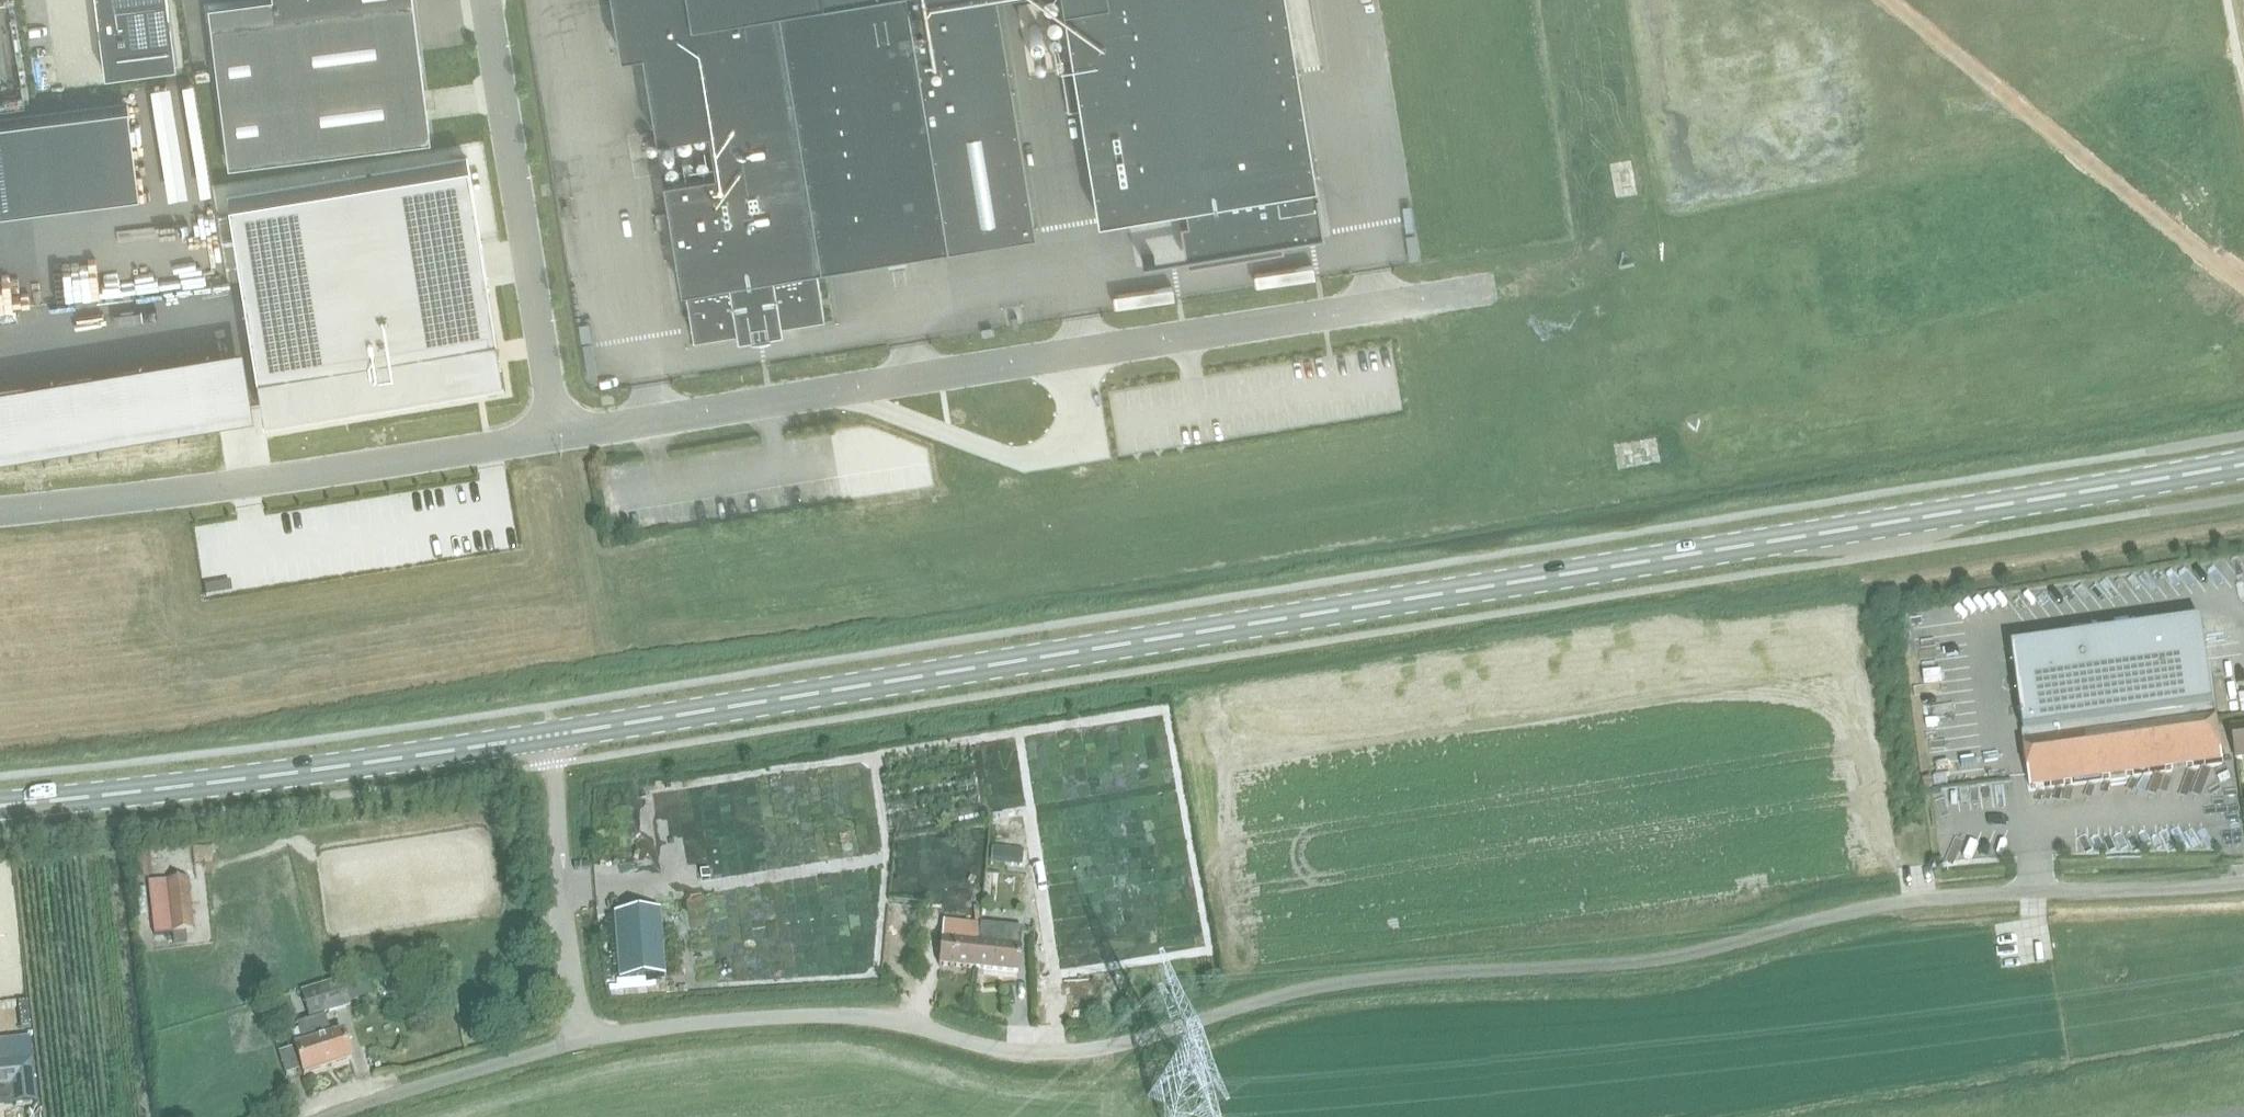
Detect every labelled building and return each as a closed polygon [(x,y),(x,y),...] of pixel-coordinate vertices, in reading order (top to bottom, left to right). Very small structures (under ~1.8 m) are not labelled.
[(104,70),(175,61),(167,0),(95,0),(104,70)] [(210,22),(228,160),(430,134),(413,0),(273,0),(274,14),(210,22)] [(619,49),(641,46),(655,132),(707,124),(714,164),(662,173),(680,282),(684,282),(693,332),(736,325),(737,331),(781,324),(780,317),(823,310),(815,260),(820,260),(777,0),(611,0),(619,49)] [(777,0),(820,260),(945,239),(906,0),(777,0)] [(945,239),(1034,224),(997,0),(906,0),(945,239)] [(1074,65),(1060,67),(1067,109),(1081,107),(1098,211),(1184,197),(1187,214),(1179,216),(1186,255),(1283,238),(1282,235),(1323,228),(1286,0),(1063,0),(1074,65)] [(1323,228),(1468,203),(1461,157),(1512,150),(1534,126),(1512,0),(1286,0),(1323,228)] [(0,118),(0,208),(55,201),(43,113),(0,118)] [(467,156),(227,196),(261,402),(261,401),(498,363),(498,360),(496,360),(494,345),(495,345),(495,342),(497,342),(498,342),(467,156)] [(2030,789),(2223,762),(2216,714),(2215,715),(2202,623),(2012,650),(2025,741),(2023,741),(2030,789)] [(2233,728),(2237,760),(2243,759),(2243,726),(2233,728)] [(145,851),(130,853),(130,854),(131,867),(146,865),(145,851)] [(939,854),(929,906),(951,910),(961,858),(939,854)] [(188,944),(187,932),(194,931),(188,879),(149,883),(155,936),(173,934),(175,945),(188,944)] [(977,969),(980,925),(944,922),(940,966),(977,969)] [(980,925),(977,969),(1018,973),(1022,930),(980,925)] [(639,947),(616,947),(618,987),(640,986),(639,947)] [(310,1019),(349,1007),(341,981),(303,993),(310,1019)] [(298,1026),(304,1045),(296,1047),(304,1075),(350,1060),(341,1033),(330,1037),(324,1018),(311,1022),(298,1026)] [(291,1050),(277,1055),(284,1076),(297,1072),(291,1050)] [(0,1066),(0,1089),(12,1087),(14,1109),(37,1106),(32,1063),(0,1066)]
